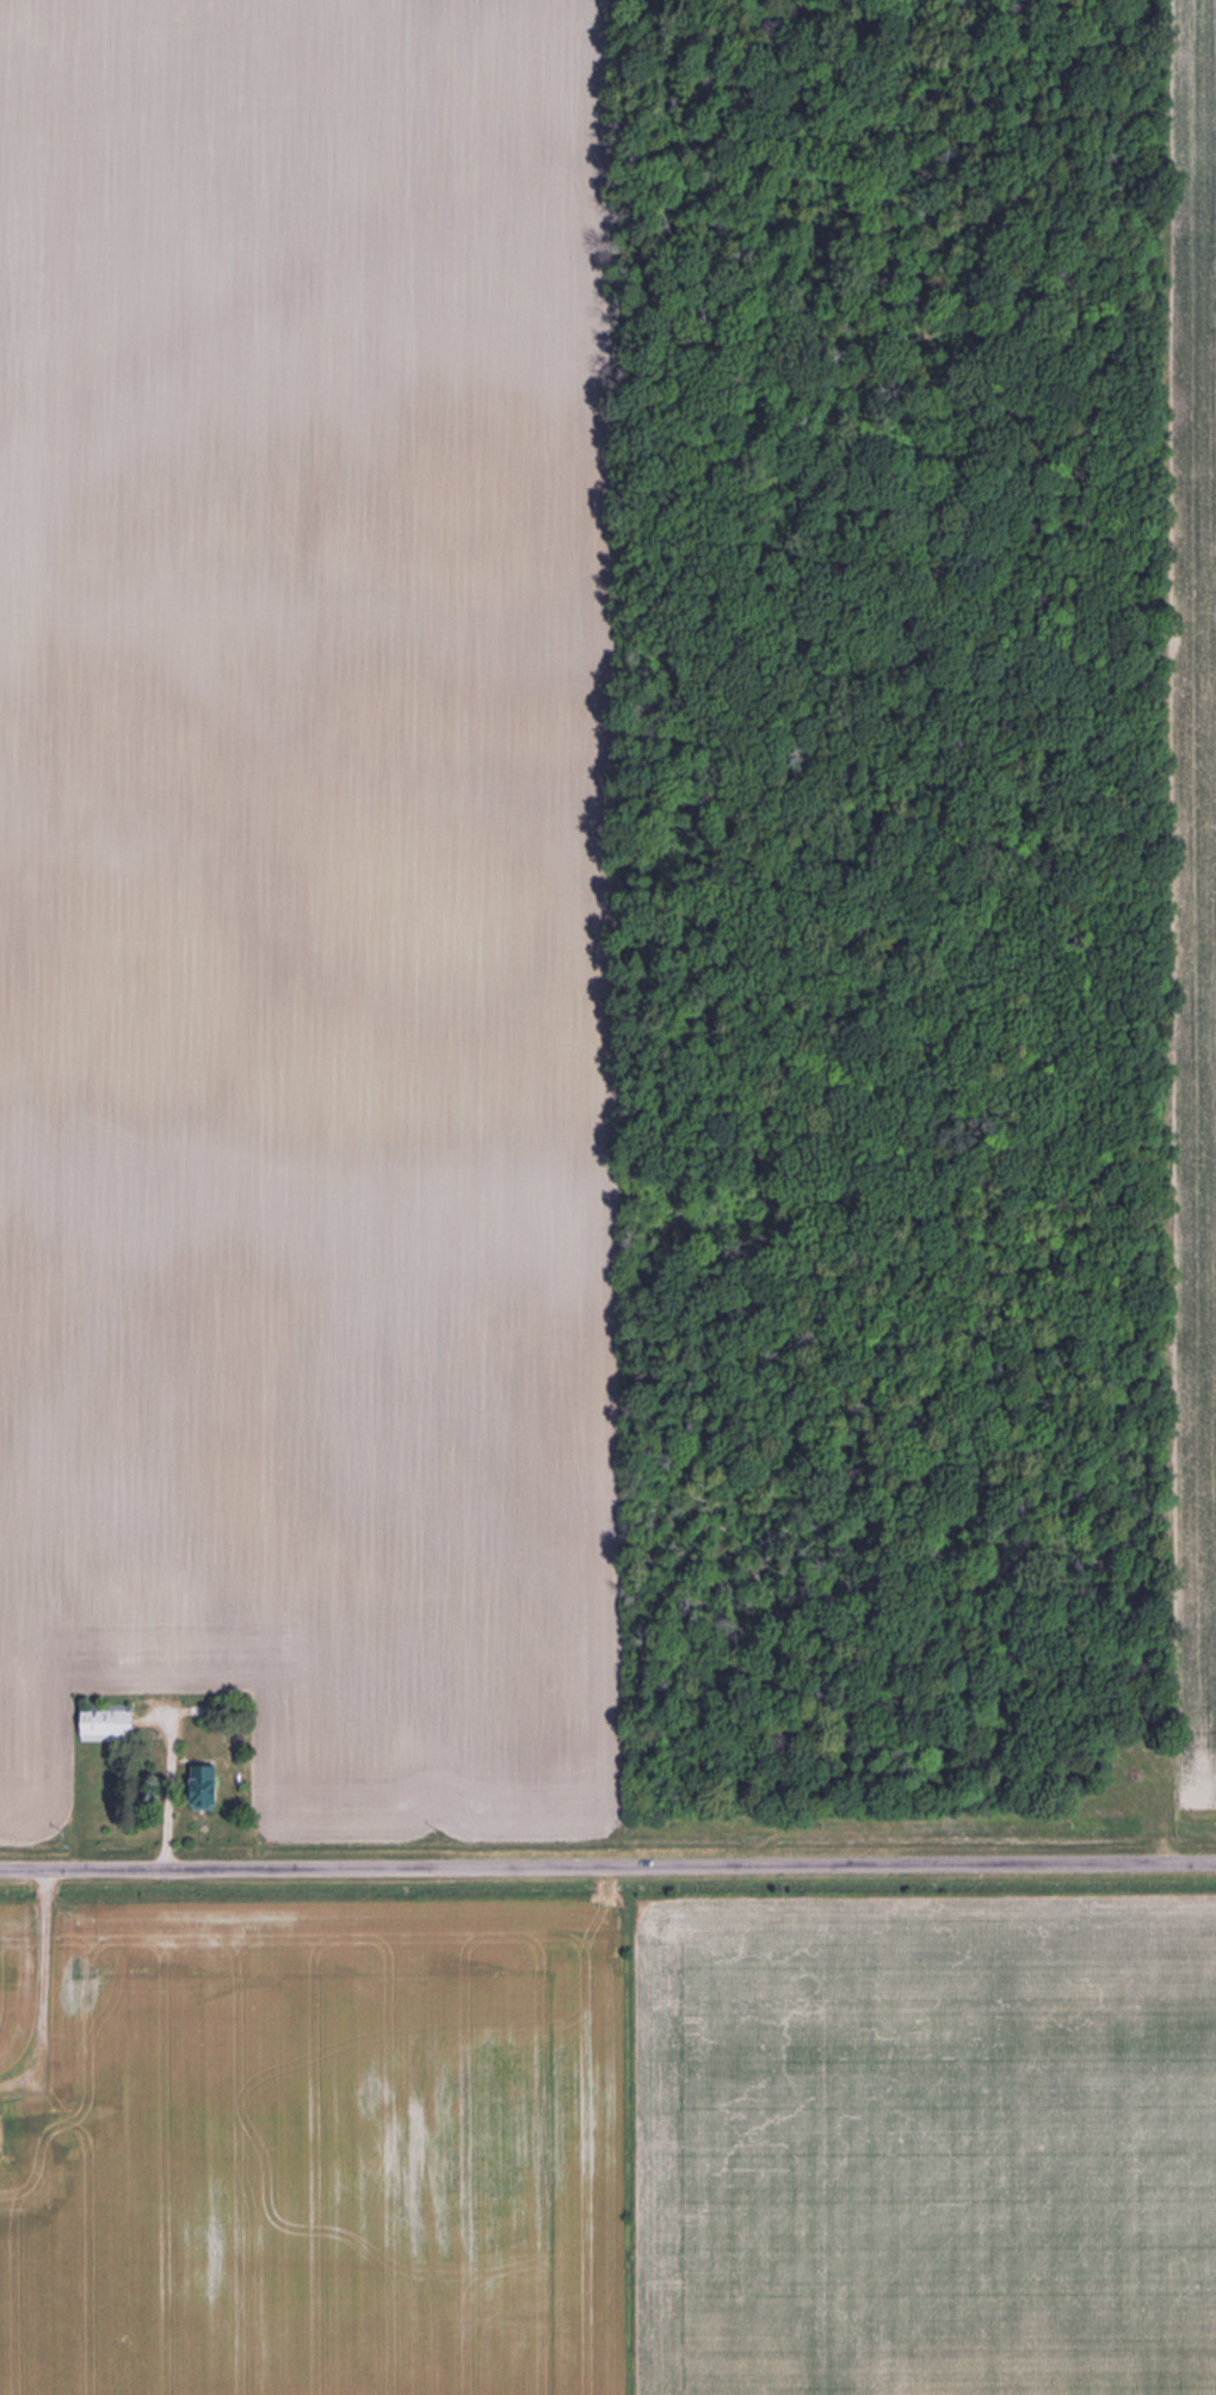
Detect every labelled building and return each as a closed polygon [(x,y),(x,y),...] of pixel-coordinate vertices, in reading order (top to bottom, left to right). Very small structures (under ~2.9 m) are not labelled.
[(125,1706),(70,1707),(70,1739),(125,1739),(125,1706)] [(213,1808),(213,1765),(178,1765),(178,1808),(213,1808)]
